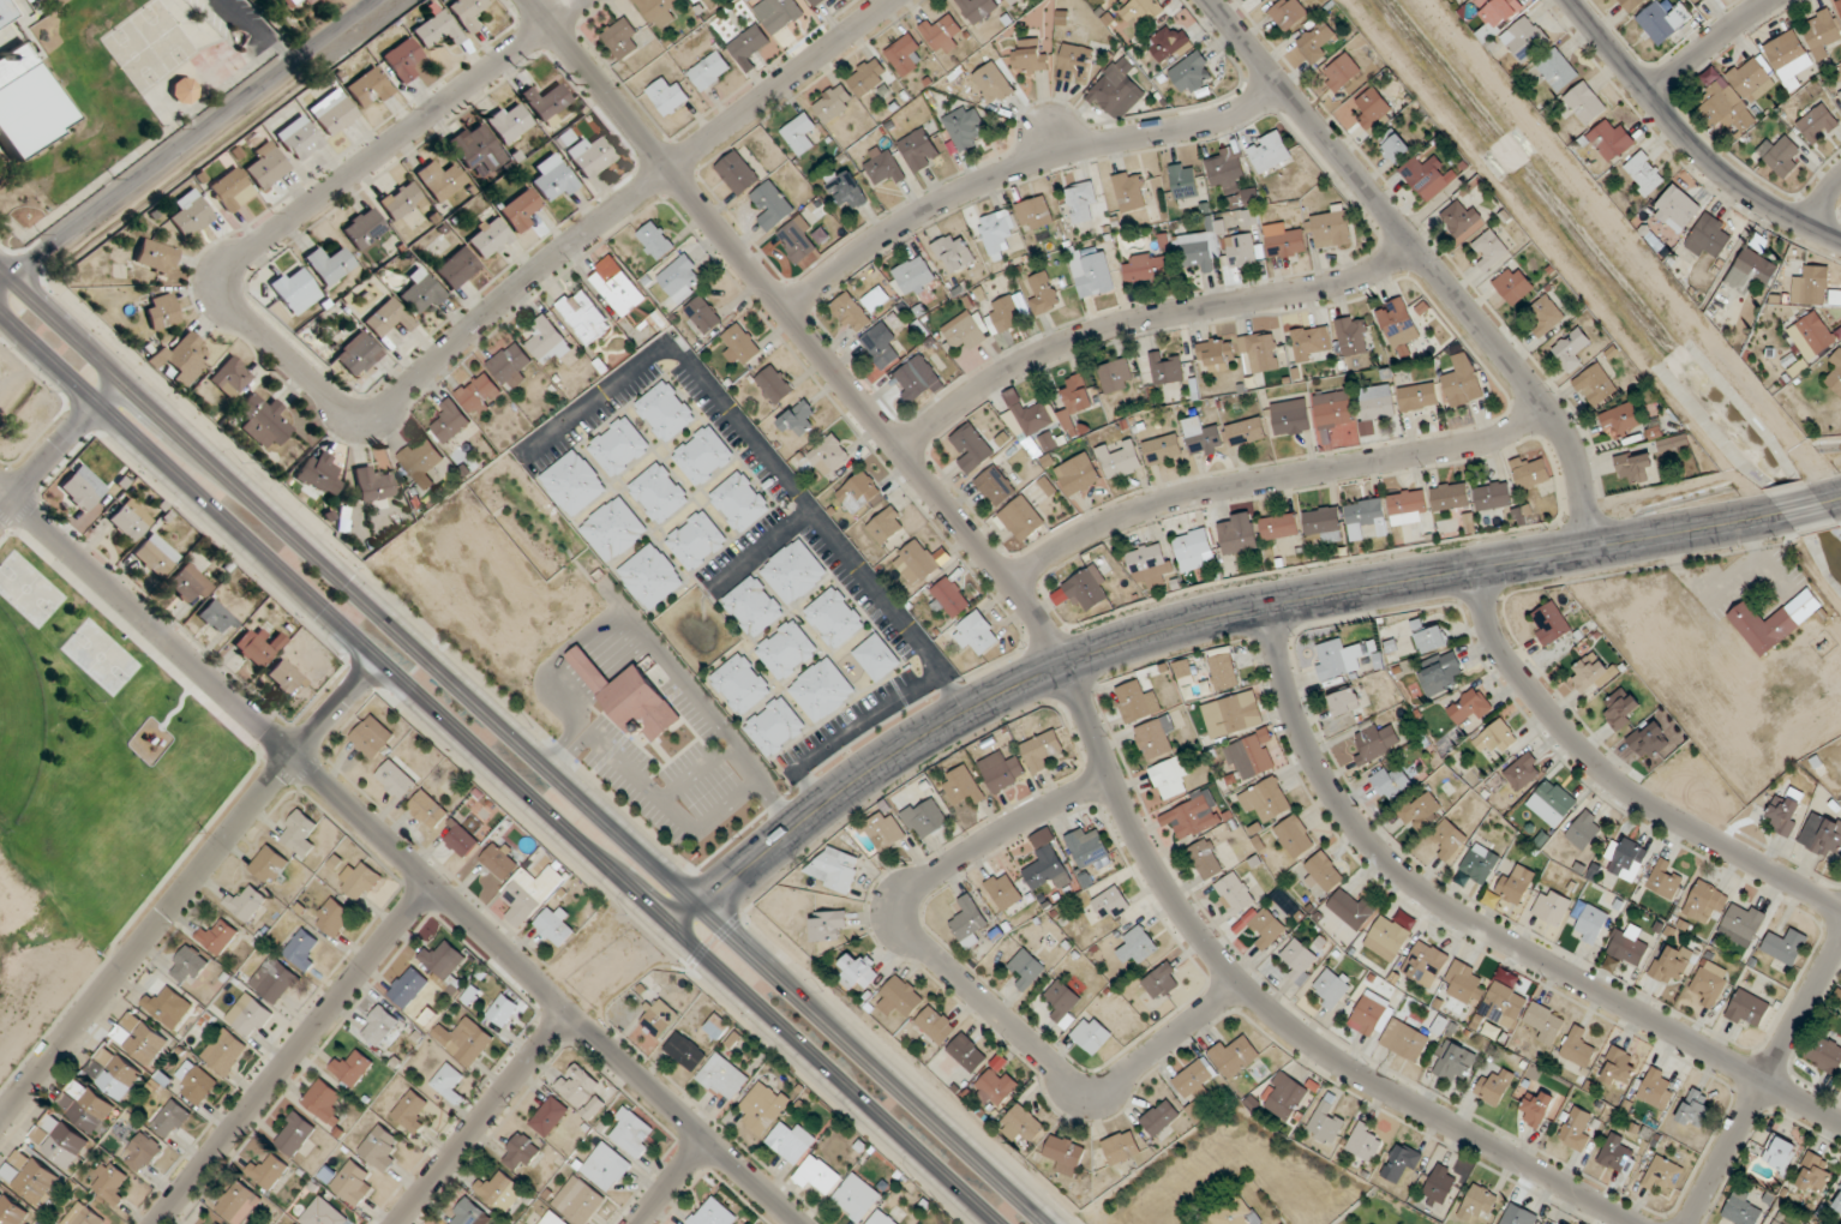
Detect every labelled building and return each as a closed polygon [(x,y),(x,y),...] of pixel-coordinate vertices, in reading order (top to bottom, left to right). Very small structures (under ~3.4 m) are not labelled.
[(12,18),(2,0),(0,0),(0,25),(12,18)] [(477,27),(470,19),(488,3),(485,0),(458,0),(448,10),(470,34),(477,27)] [(683,3),(681,0),(645,0),(638,5),(652,25),(683,3)] [(805,13),(794,0),(766,0),(754,10),(775,37),(805,13)] [(971,25),(999,10),(993,0),(958,0),(971,25)] [(1309,14),(1298,0),(1282,0),(1268,12),(1286,33),(1309,14)] [(1525,9),(1517,0),(1480,0),(1472,7),(1497,34),(1525,9)] [(1632,14),(1646,0),(1619,0),(1632,14)] [(463,39),(439,1),(429,8),(434,16),(413,30),(426,50),(448,36),(454,45),(463,39)] [(1661,47),(1686,23),(1677,13),(1670,20),(1653,3),(1636,21),(1661,47)] [(1839,41),(1839,12),(1812,12),(1812,31),(1812,59),(1830,59),(1830,41),(1839,41)] [(942,58),(959,44),(953,37),(961,29),(950,15),(941,22),(936,16),(919,29),(942,58)] [(1522,62),(1548,38),(1526,15),(1500,39),(1522,62)] [(623,62),(647,42),(626,16),(602,36),(623,62)] [(1315,65),(1341,37),(1321,18),(1295,47),(1315,65)] [(1194,44),(1175,21),(1146,44),(1166,68),(1194,44)] [(727,47),(741,65),(772,41),(757,23),(727,47)] [(1814,66),(1796,29),(1764,45),(1787,93),(1802,86),(1797,74),(1814,66)] [(921,48),(910,33),(885,52),(903,77),(920,64),(913,54),(921,48)] [(413,62),(423,57),(411,37),(381,55),(399,85),(420,73),(413,62)] [(1014,71),(1048,71),(1048,51),(1040,51),(1040,39),(1020,39),(1020,51),(1014,51),(1014,71)] [(7,159),(71,124),(27,43),(0,57),(0,147),(7,159)] [(1085,85),(1093,49),(1064,43),(1056,78),(1085,85)] [(1536,67),(1559,93),(1581,75),(1558,48),(1536,67)] [(703,93),(734,70),(719,50),(688,72),(703,93)] [(1187,98),(1217,77),(1200,51),(1168,72),(1187,98)] [(1364,74),(1349,53),(1321,72),(1336,94),(1364,74)] [(1774,73),(1751,53),(1727,80),(1749,100),(1774,73)] [(891,76),(876,57),(846,80),(861,99),(891,76)] [(1017,90),(999,59),(973,75),(991,106),(1017,90)] [(347,93),(368,110),(374,103),(379,107),(395,87),(368,66),(347,93)] [(1740,137),(1759,120),(1713,67),(1698,80),(1713,98),(1697,112),(1713,130),(1725,119),(1740,137)] [(1140,95),(1113,68),(1089,92),(1116,119),(1140,95)] [(181,107),(199,92),(186,74),(167,89),(181,107)] [(670,86),(664,78),(646,91),(666,118),(691,100),(677,81),(670,86)] [(1609,109),(1585,80),(1563,99),(1587,128),(1609,109)] [(529,87),(521,93),(542,123),(571,102),(558,83),(537,97),(529,87)] [(825,124),(857,103),(843,83),(812,104),(825,124)] [(329,137),(360,115),(340,87),(309,109),(329,137)] [(1396,112),(1372,87),(1356,103),(1364,111),(1357,118),(1373,134),(1396,112)] [(487,120),(505,145),(533,125),(514,99),(487,120)] [(1815,148),(1840,125),(1840,124),(1823,102),(1796,125),(1815,148)] [(976,129),(984,125),(972,103),(943,119),(961,153),(983,141),(976,129)] [(325,140),(302,113),(275,136),(299,163),(325,140)] [(800,157),(815,145),(808,136),(818,129),(806,113),(781,131),(800,157)] [(486,174),(508,159),(479,119),(447,142),(469,172),(479,164),(486,174)] [(1613,129),(1606,120),(1587,136),(1611,164),(1637,143),(1621,123),(1613,129)] [(898,143),(917,174),(942,159),(924,128),(898,143)] [(1413,150),(1394,129),(1376,144),(1395,165),(1413,150)] [(1262,177),(1294,159),(1279,130),(1246,149),(1262,177)] [(1785,181),(1801,164),(1793,156),(1800,149),(1787,136),(1778,145),(1771,139),(1757,153),(1785,181)] [(590,146),(583,137),(565,152),(587,180),(616,158),(600,138),(590,146)] [(256,164),(246,172),(263,191),(292,167),(270,139),(250,156),(256,164)] [(885,178),(895,187),(908,172),(880,147),(872,157),(874,159),(863,170),(879,185),(885,178)] [(739,197),(761,180),(737,150),(715,168),(739,197)] [(1648,198),(1668,177),(1642,151),(1622,171),(1648,198)] [(532,183),(545,201),(555,194),(560,200),(578,186),(555,153),(535,167),(542,177),(532,183)] [(1429,153),(1403,175),(1427,202),(1453,180),(1429,153)] [(415,174),(438,204),(467,181),(452,161),(442,169),(435,159),(415,174)] [(1200,196),(1193,162),(1169,167),(1176,201),(1200,196)] [(255,193),(236,166),(209,187),(228,213),(255,193)] [(1148,208),(1138,170),(1113,177),(1122,214),(1148,208)] [(864,204),(855,173),(829,180),(836,206),(853,201),(854,207),(864,204)] [(395,224),(426,201),(409,178),(378,202),(395,224)] [(795,211),(771,180),(752,195),(768,215),(759,221),(768,233),(795,211)] [(1074,225),(1091,221),(1088,208),(1099,206),(1094,181),(1066,187),(1074,225)] [(1651,214),(1682,235),(1703,205),(1673,184),(1651,214)] [(180,213),(171,220),(185,240),(216,217),(195,187),(173,202),(180,213)] [(541,204),(528,187),(499,210),(517,234),(537,219),(531,211),(541,204)] [(1053,226),(1048,196),(1018,202),(1023,232),(1053,226)] [(1466,209),(1460,200),(1440,216),(1457,238),(1483,219),(1471,205),(1466,209)] [(1318,252),(1354,243),(1345,204),(1332,207),(1333,212),(1310,217),(1318,252)] [(340,228),(357,252),(389,230),(372,205),(340,228)] [(976,222),(992,259),(1012,250),(1007,240),(1019,235),(1007,208),(976,222)] [(1684,246),(1704,259),(1709,251),(1718,258),(1736,232),(1706,212),(1684,246)] [(513,236),(491,214),(465,240),(487,262),(513,236)] [(808,239),(815,233),(801,215),(774,236),(797,266),(817,250),(808,239)] [(659,263),(677,246),(653,220),(635,237),(659,263)] [(1269,260),(1308,255),(1304,231),(1290,233),(1289,222),(1264,225),(1269,260)] [(1469,247),(1488,271),(1513,252),(1494,228),(1469,247)] [(954,276),(977,257),(954,230),(932,249),(954,276)] [(1198,274),(1218,272),(1214,232),(1179,236),(1183,266),(1197,264),(1198,274)] [(1727,285),(1748,295),(1754,283),(1768,289),(1781,263),(1763,255),(1770,240),(1752,232),(1727,285)] [(1226,238),(1231,269),(1258,264),(1253,233),(1226,238)] [(170,277),(179,250),(142,238),(133,265),(170,277)] [(329,255),(321,245),(304,258),(327,288),(357,264),(341,245),(329,255)] [(452,291),(480,266),(462,246),(434,271),(452,291)] [(1081,300),(1116,292),(1104,246),(1070,255),(1081,300)] [(681,306),(699,288),(691,281),(702,270),(684,253),(656,281),(681,306)] [(588,274),(623,319),(648,299),(613,255),(588,274)] [(905,297),(936,282),(923,256),(893,271),(905,297)] [(1125,256),(1125,281),(1168,281),(1168,256),(1125,256)] [(268,284),(293,318),(323,295),(298,262),(268,284)] [(1537,290),(1516,264),(1493,283),(1515,309),(1537,290)] [(402,297),(416,312),(423,306),(429,312),(447,294),(419,266),(402,282),(410,290),(402,297)] [(1828,306),(1829,266),(1806,266),(1806,279),(1793,278),(1793,304),(1828,306)] [(1039,316),(1063,306),(1049,271),(1025,281),(1039,316)] [(873,313),(892,298),(880,285),(862,300),(873,313)] [(614,327),(582,286),(557,306),(589,347),(614,327)] [(829,307),(854,337),(873,321),(849,291),(829,307)] [(1030,307),(1011,291),(996,309),(987,321),(1006,336),(1030,307)] [(182,323),(172,292),(143,302),(153,332),(182,323)] [(1567,317),(1547,294),(1529,311),(1538,320),(1530,327),(1541,339),(1567,317)] [(723,321),(701,295),(684,310),(706,336),(723,321)] [(408,331),(416,323),(390,296),(363,323),(380,340),(398,322),(408,331)] [(1376,309),(1393,349),(1421,338),(1404,297),(1376,309)] [(992,337),(974,308),(942,329),(955,349),(965,342),(970,351),(992,337)] [(1335,320),(1343,358),(1371,352),(1363,314),(1335,320)] [(572,349),(546,315),(529,328),(536,338),(527,344),(540,362),(551,354),(557,361),(572,349)] [(883,370),(905,353),(881,323),(859,341),(883,370)] [(731,345),(723,356),(742,372),(763,346),(736,324),(723,339),(731,345)] [(1296,364),(1311,362),(1309,352),(1334,348),(1330,324),(1291,330),(1296,364)] [(1591,341),(1580,327),(1551,350),(1568,372),(1587,357),(1581,349),(1591,341)] [(333,357),(355,379),(384,352),(361,329),(333,357)] [(1238,339),(1244,364),(1252,362),(1255,374),(1284,368),(1276,330),(1238,339)] [(207,365),(199,358),(208,349),(190,331),(170,351),(163,344),(146,362),(155,370),(164,360),(178,374),(172,379),(183,390),(207,365)] [(510,392),(529,377),(522,369),(533,360),(516,340),(487,364),(510,392)] [(1235,371),(1235,340),(1200,340),(1200,371),(1235,371)] [(1840,348),(1826,365),(1834,371),(1825,383),(1840,396),(1840,349),(1840,348)] [(1451,358),(1455,371),(1440,376),(1449,400),(1458,397),(1460,405),(1485,397),(1470,351),(1451,358)] [(918,408),(945,380),(917,352),(889,379),(918,408)] [(1150,353),(1154,387),(1185,383),(1182,359),(1161,362),(1159,352),(1150,353)] [(208,380),(231,401),(253,377),(230,356),(208,380)] [(1106,395),(1136,385),(1127,357),(1097,367),(1106,395)] [(1620,389),(1599,362),(1572,382),(1593,410),(1620,389)] [(752,383),(775,408),(797,389),(774,363),(752,383)] [(505,393),(484,370),(456,395),(477,419),(505,393)] [(1069,415),(1093,409),(1086,376),(1062,381),(1069,415)] [(664,444),(697,418),(667,378),(632,404),(664,444)] [(1398,389),(1403,414),(1440,405),(1435,381),(1398,389)] [(1360,388),(1363,420),(1396,417),(1393,385),(1360,388)] [(238,428),(262,449),(270,440),(278,447),(293,429),(280,418),(287,409),(275,398),(268,407),(251,392),(236,410),(246,419),(238,428)] [(1350,392),(1315,395),(1319,430),(1354,427),(1350,392)] [(446,446),(473,421),(451,398),(436,413),(443,419),(431,430),(446,446)] [(1277,438),(1313,431),(1307,398),(1271,405),(1277,438)] [(815,426),(808,417),(815,411),(806,399),(779,421),(795,442),(815,426)] [(1644,425),(1634,401),(1599,415),(1609,439),(1644,425)] [(1045,403),(1029,409),(1027,403),(1005,411),(1015,440),(1054,426),(1045,403)] [(586,446),(612,479),(653,448),(625,414),(586,446)] [(1226,426),(1232,449),(1268,439),(1262,416),(1226,426)] [(670,455),(697,488),(737,456),(709,422),(670,455)] [(1185,433),(1193,460),(1226,449),(1218,422),(1185,433)] [(970,476),(995,455),(970,424),(952,439),(963,453),(956,459),(970,476)] [(806,456),(827,479),(853,456),(833,433),(806,456)] [(1143,441),(1147,466),(1184,460),(1179,435),(1143,441)] [(445,459),(432,442),(423,449),(417,441),(397,457),(425,491),(435,483),(427,473),(445,459)] [(1110,482),(1144,467),(1134,444),(1110,454),(1107,446),(1096,450),(1110,482)] [(571,518),(608,490),(577,448),(539,476),(571,518)] [(1629,477),(1633,485),(1657,474),(1645,448),(1614,462),(1622,480),(1629,477)] [(344,484),(334,471),(338,467),(325,451),(313,461),(312,459),(295,473),(316,499),(326,491),(330,495),(344,484)] [(1055,469),(1070,500),(1104,483),(1088,452),(1055,469)] [(1545,460),(1532,465),(1528,455),(1510,463),(1522,493),(1553,480),(1545,460)] [(625,487),(658,527),(692,498),(660,460),(625,487)] [(108,489),(82,464),(58,488),(84,513),(108,489)] [(996,509),(1018,491),(995,465),(974,483),(996,509)] [(396,496),(390,468),(355,475),(361,503),(396,496)] [(773,508),(740,468),(707,496),(739,535),(773,508)] [(835,496),(855,517),(882,492),(863,471),(835,496)] [(1474,487),(1477,512),(1514,506),(1511,481),(1474,487)] [(1432,485),(1433,511),(1470,509),(1469,483),(1432,485)] [(1394,527),(1421,522),(1420,513),(1429,511),(1425,488),(1388,495),(1394,527)] [(608,565),(650,532),(620,493),(578,527),(608,565)] [(1023,545),(1047,521),(1021,495),(997,518),(1023,545)] [(1352,542),(1364,541),(1362,527),(1378,525),(1380,537),(1390,536),(1384,498),(1346,504),(1352,542)] [(153,522),(129,499),(108,521),(131,544),(153,522)] [(866,529),(882,547),(908,523),(892,505),(866,529)] [(731,541),(703,506),(662,540),(691,574),(731,541)] [(1344,542),(1340,507),(1304,511),(1306,534),(1319,532),(1321,544),(1344,542)] [(1261,517),(1264,541),(1301,537),(1298,512),(1261,517)] [(1224,556),(1259,550),(1253,513),(1218,518),(1224,556)] [(1184,574),(1217,563),(1206,528),(1172,539),(1184,574)] [(131,554),(158,581),(180,559),(153,532),(131,554)] [(829,576),(802,536),(758,568),(787,607),(829,576)] [(943,549),(935,557),(917,538),(891,563),(916,591),(952,558),(943,549)] [(688,580),(652,540),(614,574),(650,613),(688,580)] [(1126,552),(1135,582),(1147,579),(1150,589),(1167,584),(1163,574),(1172,571),(1163,541),(1126,552)] [(212,586),(188,561),(165,584),(190,608),(212,586)] [(1084,602),(1089,610),(1107,600),(1100,589),(1108,584),(1097,565),(1062,584),(1074,607),(1084,602)] [(720,600),(752,641),(786,613),(754,574),(720,600)] [(938,599),(931,606),(940,615),(946,609),(956,620),(973,603),(946,576),(930,592),(938,599)] [(866,625),(835,584),(800,612),(830,652),(866,625)] [(1759,659),(1825,608),(1809,588),(1764,623),(1746,600),(1727,614),(1759,659)] [(197,614),(217,634),(233,618),(213,598),(197,614)] [(1527,622),(1551,648),(1573,627),(1550,601),(1527,622)] [(983,654),(1002,638),(978,609),(950,632),(966,652),(975,645),(983,654)] [(752,648),(779,683),(820,652),(793,617),(752,648)] [(1411,623),(1421,655),(1449,646),(1442,624),(1424,630),(1421,619),(1411,623)] [(278,633),(270,642),(251,625),(232,647),(259,672),(287,640),(278,633)] [(851,652),(875,684),(901,665),(877,632),(851,652)] [(1323,682),(1368,668),(1360,645),(1347,649),(1344,638),(1312,648),(1323,682)] [(566,655),(628,732),(638,724),(654,743),(683,719),(638,662),(613,683),(582,643),(566,655)] [(1239,687),(1231,648),(1208,653),(1216,692),(1239,687)] [(1580,675),(1572,682),(1583,693),(1591,685),(1598,692),(1619,673),(1596,648),(1574,669),(1580,675)] [(773,691),(744,650),(707,676),(737,718),(773,691)] [(1428,698),(1458,686),(1454,674),(1463,671),(1455,651),(1416,665),(1428,698)] [(857,694),(829,655),(786,685),(814,725),(857,694)] [(1179,688),(1195,684),(1190,659),(1174,663),(1179,688)] [(1163,711),(1153,688),(1142,692),(1138,680),(1114,690),(1128,725),(1163,711)] [(1336,718),(1371,707),(1364,685),(1329,696),(1336,718)] [(1493,706),(1475,686),(1447,711),(1464,731),(1493,706)] [(1619,733),(1644,709),(1623,686),(1606,703),(1612,710),(1604,718),(1619,733)] [(1202,705),(1212,741),(1265,726),(1255,690),(1202,705)] [(742,726),(768,760),(808,727),(780,694),(742,726)] [(1148,763),(1172,752),(1167,741),(1178,736),(1168,714),(1133,730),(1148,763)] [(1647,751),(1656,756),(1671,730),(1647,716),(1629,747),(1644,756),(1647,751)] [(1520,736),(1498,718),(1474,744),(1484,753),(1491,745),(1502,756),(1520,736)] [(349,739),(373,762),(390,744),(366,721),(349,739)] [(1357,734),(1364,751),(1355,755),(1359,766),(1403,748),(1393,725),(1381,730),(1379,725),(1357,734)] [(1021,745),(1033,774),(1047,769),(1042,758),(1064,749),(1056,730),(1021,745)] [(1224,747),(1238,783),(1278,768),(1265,731),(1224,747)] [(978,764),(996,796),(1029,776),(1018,756),(1008,762),(1001,751),(978,764)] [(1518,793),(1545,771),(1530,752),(1503,774),(1518,793)] [(400,802),(419,785),(408,773),(412,769),(398,754),(375,775),(400,802)] [(1149,769),(1163,802),(1186,792),(1181,781),(1192,776),(1183,754),(1149,769)] [(1370,780),(1386,803),(1413,784),(1397,761),(1370,780)] [(955,806),(972,796),(977,803),(986,798),(967,764),(940,780),(955,806)] [(1260,813),(1265,823),(1293,809),(1275,776),(1238,796),(1250,818),(1260,813)] [(1534,795),(1561,822),(1579,803),(1552,776),(1534,795)] [(1165,809),(1182,844),(1226,822),(1209,787),(1165,809)] [(407,807),(433,831),(450,813),(424,789),(407,807)] [(1398,813),(1408,825),(1418,817),(1423,824),(1443,808),(1428,789),(1398,813)] [(1785,803),(1775,799),(1767,815),(1774,818),(1769,828),(1789,837),(1808,796),(1792,789),(1785,803)] [(950,822),(931,795),(901,815),(920,842),(950,822)] [(304,859),(319,842),(310,834),(320,823),(303,807),(278,835),(304,859)] [(908,832),(884,807),(860,831),(884,856),(908,832)] [(1606,824),(1585,810),(1565,838),(1586,853),(1606,824)] [(1840,857),(1840,823),(1814,811),(1798,845),(1838,863),(1840,857)] [(1272,830),(1295,861),(1318,844),(1296,813),(1272,830)] [(1432,832),(1442,846),(1436,851),(1444,862),(1469,842),(1451,818),(1432,832)] [(445,849),(472,857),(479,833),(452,825),(445,849)] [(1080,870),(1111,857),(1101,833),(1089,838),(1085,829),(1066,837),(1080,870)] [(1614,861),(1609,872),(1634,882),(1649,848),(1625,838),(1622,846),(1613,842),(1607,858),(1614,861)] [(1189,847),(1203,882),(1224,873),(1210,839),(1189,847)] [(1458,869),(1484,886),(1502,858),(1477,841),(1458,869)] [(520,865),(495,842),(479,860),(504,883),(520,865)] [(808,876),(848,896),(864,863),(824,843),(808,876)] [(292,864),(270,844),(249,867),(271,887),(292,864)] [(1031,857),(1036,866),(1023,874),(1035,892),(1054,880),(1060,889),(1074,880),(1051,844),(1031,857)] [(1305,866),(1313,875),(1311,877),(1327,895),(1347,876),(1323,850),(1305,866)] [(1646,888),(1673,902),(1688,873),(1661,859),(1646,888)] [(352,866),(337,884),(357,900),(365,891),(372,897),(387,879),(367,863),(359,872),(352,866)] [(521,930),(567,879),(549,863),(535,879),(523,868),(499,894),(512,906),(504,915),(521,930)] [(1516,874),(1501,873),(1499,899),(1528,902),(1531,869),(1517,867),(1516,874)] [(1212,888),(1234,918),(1257,901),(1236,871),(1212,888)] [(1023,894),(997,873),(983,890),(1009,912),(1023,894)] [(1683,913),(1704,925),(1709,916),(1717,921),(1731,897),(1701,880),(1683,913)] [(248,925),(270,900),(253,885),(244,895),(237,889),(224,904),(248,925)] [(1090,902),(1104,925),(1132,908),(1118,885),(1090,902)] [(1326,907),(1358,933),(1375,912),(1343,886),(1326,907)] [(1559,928),(1573,901),(1546,886),(1532,914),(1559,928)] [(960,900),(967,909),(948,923),(967,950),(985,938),(979,928),(989,922),(969,894),(960,900)] [(335,939),(355,915),(334,897),(313,920),(335,939)] [(1751,949),(1766,913),(1734,899),(1719,935),(1751,949)] [(1595,947),(1610,914),(1589,904),(1573,936),(1595,947)] [(557,913),(548,907),(532,928),(561,950),(574,932),(565,925),(572,916),(562,908),(557,913)] [(1247,928),(1259,927),(1260,950),(1275,950),(1274,933),(1281,933),(1279,909),(1246,911),(1247,928)] [(812,912),(812,941),(847,941),(847,912),(812,912)] [(1364,944),(1393,963),(1412,932),(1383,914),(1364,944)] [(214,928),(210,923),(197,937),(217,957),(239,935),(224,919),(214,928)] [(1140,965),(1161,949),(1141,924),(1120,940),(1125,948),(1116,954),(1124,965),(1134,957),(1140,965)] [(1643,930),(1632,926),(1628,935),(1617,931),(1607,955),(1639,969),(1649,946),(1638,942),(1643,930)] [(1760,952),(1794,968),(1809,937),(1788,926),(1783,937),(1770,931),(1760,952)] [(321,942),(304,928),(283,953),(307,973),(315,963),(308,957),(321,942)] [(1281,954),(1291,964),(1285,971),(1301,987),(1316,971),(1312,966),(1319,958),(1297,937),(1281,954)] [(1450,956),(1421,939),(1401,974),(1430,991),(1450,956)] [(468,960),(449,942),(439,952),(431,945),(419,957),(446,983),(468,960)] [(1648,964),(1661,987),(1699,966),(1686,942),(1648,964)] [(190,988),(208,961),(186,946),(168,973),(190,988)] [(1023,979),(1017,985),(1026,993),(1048,970),(1025,948),(1009,965),(1023,979)] [(249,985),(277,1005),(299,975),(272,955),(249,985)] [(838,963),(850,988),(862,983),(864,986),(881,978),(871,955),(854,962),(852,957),(838,963)] [(1453,984),(1448,996),(1476,1009),(1486,988),(1477,984),(1483,972),(1456,960),(1447,981),(1453,984)] [(1690,989),(1703,996),(1699,1003),(1712,1010),(1732,974),(1706,960),(1690,989)] [(1183,981),(1167,962),(1140,983),(1156,1003),(1183,981)] [(431,982),(413,965),(387,994),(406,1011),(431,982)] [(1328,1011),(1355,989),(1336,966),(1309,989),(1328,1011)] [(893,1017),(901,1009),(910,1017),(927,998),(898,974),(874,1001),(893,1017)] [(1055,1006),(1047,1015),(1067,1032),(1081,1015),(1073,1008),(1082,998),(1059,979),(1044,996),(1055,1006)] [(1479,1013),(1511,1031),(1529,998),(1497,981),(1479,1013)] [(161,997),(154,991),(142,1004),(171,1031),(192,1008),(170,987),(161,997)] [(1757,1033),(1772,1005),(1740,988),(1725,1016),(1757,1033)] [(1371,1038),(1390,1003),(1368,990),(1348,1026),(1371,1038)] [(226,1017),(250,1039),(272,1014),(248,993),(226,1017)] [(486,1015),(504,1029),(521,1006),(503,993),(486,1015)] [(680,1014),(660,998),(638,1025),(659,1041),(680,1014)] [(1539,1041),(1553,1047),(1566,1017),(1533,1003),(1524,1022),(1543,1031),(1539,1041)] [(941,1047),(958,1028),(932,1004),(915,1023),(941,1047)] [(382,1051),(406,1028),(384,1006),(360,1029),(382,1051)] [(112,1036),(148,1066),(168,1042),(132,1012),(112,1036)] [(1093,1058),(1113,1035),(1090,1013),(1069,1037),(1093,1058)] [(472,1069),(496,1036),(467,1015),(452,1035),(439,1025),(431,1036),(451,1051),(449,1053),(472,1069)] [(1381,1045),(1417,1064),(1430,1037),(1395,1019),(1381,1045)] [(1559,1056),(1586,1070),(1597,1049),(1582,1041),(1588,1031),(1576,1025),(1559,1056)] [(202,1057),(226,1076),(249,1047),(225,1027),(202,1057)] [(663,1049),(693,1074),(708,1055),(679,1030),(663,1049)] [(946,1051),(973,1075),(989,1057),(963,1033),(946,1051)] [(1248,1037),(1235,1046),(1230,1038),(1208,1052),(1227,1080),(1261,1058),(1248,1037)] [(1459,1087),(1479,1057),(1453,1041),(1434,1071),(1459,1087)] [(142,1071),(104,1046),(84,1076),(123,1101),(142,1071)] [(1627,1085),(1640,1060),(1614,1047),(1598,1079),(1614,1087),(1617,1080),(1627,1085)] [(375,1065),(359,1051),(350,1060),(342,1054),(329,1069),(352,1090),(375,1065)] [(751,1078),(717,1051),(695,1078),(729,1106),(751,1078)] [(1172,1083),(1191,1106),(1209,1091),(1204,1085),(1214,1077),(1200,1059),(1172,1083)] [(180,1090),(200,1107),(219,1083),(191,1060),(177,1077),(185,1084),(180,1090)] [(430,1084),(446,1098),(465,1077),(448,1063),(430,1084)] [(600,1084),(576,1063),(555,1088),(579,1109),(600,1084)] [(1662,1083),(1667,1073),(1652,1066),(1636,1098),(1665,1112),(1676,1090),(1662,1083)] [(1474,1097),(1499,1109),(1516,1075),(1500,1067),(1495,1077),(1486,1072),(1474,1097)] [(970,1091),(986,1107),(993,1100),(1000,1107),(1021,1086),(1005,1070),(999,1077),(992,1070),(970,1091)] [(1259,1104),(1289,1124),(1311,1091),(1282,1071),(1259,1104)] [(117,1107),(79,1077),(56,1105),(94,1136),(117,1107)] [(748,1113),(741,1121),(762,1138),(793,1100),(764,1077),(740,1106),(748,1113)] [(346,1117),(336,1102),(340,1100),(328,1080),(305,1094),(327,1129),(346,1117)] [(1679,1122),(1700,1128),(1711,1095),(1689,1088),(1679,1122)] [(436,1111),(417,1089),(392,1112),(411,1133),(436,1111)] [(1528,1112),(1524,1124),(1544,1129),(1553,1095),(1543,1092),(1540,1101),(1525,1096),(1521,1110),(1528,1112)] [(1329,1112),(1336,1098),(1327,1093),(1307,1131),(1334,1145),(1347,1121),(1329,1112)] [(570,1111),(553,1096),(529,1123),(546,1138),(570,1111)] [(605,1102),(594,1096),(582,1116),(593,1122),(605,1102)] [(1181,1115),(1165,1098),(1139,1124),(1155,1140),(1181,1115)] [(192,1115),(173,1099),(152,1125),(170,1141),(192,1115)] [(1014,1143),(1022,1135),(1031,1143),(1046,1128),(1022,1102),(997,1126),(1014,1143)] [(617,1128),(610,1138),(638,1160),(650,1144),(641,1137),(650,1125),(625,1105),(611,1123),(617,1128)] [(1600,1119),(1575,1106),(1558,1140),(1583,1153),(1600,1119)] [(65,1170),(90,1144),(55,1110),(30,1136),(65,1170)] [(294,1158),(317,1127),(297,1112),(274,1142),(294,1158)] [(765,1144),(797,1167),(817,1140),(784,1117),(765,1144)] [(1372,1164),(1385,1133),(1359,1121),(1345,1152),(1372,1164)] [(358,1152),(385,1174),(399,1156),(391,1149),(398,1140),(380,1125),(358,1152)] [(1111,1166),(1141,1154),(1132,1130),(1101,1142),(1111,1166)] [(164,1148),(143,1131),(121,1159),(142,1176),(164,1148)] [(542,1150),(520,1132),(498,1160),(520,1177),(542,1150)] [(1628,1142),(1616,1133),(1597,1158),(1620,1175),(1635,1155),(1624,1147),(1628,1142)] [(1044,1157),(1079,1170),(1087,1147),(1052,1134),(1044,1157)] [(1786,1176),(1800,1147),(1775,1134),(1761,1163),(1786,1176)] [(633,1163),(601,1140),(578,1171),(610,1194),(633,1163)] [(1379,1176),(1398,1186),(1405,1172),(1413,1177),(1425,1155),(1398,1141),(1379,1176)] [(22,1148),(0,1174),(0,1176),(38,1207),(61,1179),(22,1148)] [(1821,1196),(1836,1166),(1810,1151),(1794,1182),(1821,1196)] [(291,1169),(276,1152),(264,1163),(260,1159),(247,1171),(266,1192),(291,1169)] [(827,1197),(843,1178),(814,1152),(798,1171),(827,1197)] [(1683,1177),(1667,1157),(1641,1177),(1654,1194),(1667,1184),(1670,1187),(1683,1177)] [(363,1182),(370,1174),(351,1160),(330,1187),(358,1208),(372,1189),(363,1182)] [(88,1188),(115,1205),(132,1178),(105,1161),(88,1188)] [(1422,1195),(1444,1206),(1461,1174),(1438,1163),(1422,1195)] [(495,1179),(488,1173),(474,1189),(504,1216),(525,1193),(502,1171),(495,1179)] [(874,1189),(853,1172),(830,1200),(859,1223),(860,1223),(876,1204),(868,1197),(874,1189)] [(575,1175),(551,1204),(575,1223),(587,1223),(606,1200),(575,1175)] [(234,1223),(244,1223),(264,1199),(240,1179),(216,1209),(234,1223)] [(1458,1218),(1472,1223),(1477,1214),(1489,1219),(1500,1194),(1473,1183),(1458,1218)] [(1762,1212),(1753,1208),(1758,1197),(1736,1187),(1723,1216),(1734,1221),(1732,1223),(1756,1223),(1762,1212)] [(29,1213),(0,1190),(0,1223),(21,1223),(29,1213)] [(1241,1194),(1208,1214),(1214,1223),(1259,1223),(1241,1194)] [(739,1219),(713,1195),(688,1223),(689,1223),(735,1223),(739,1219)] [(348,1218),(319,1196),(299,1222),(302,1223),(344,1223),(348,1218)] [(468,1197),(446,1223),(479,1223),(488,1213),(468,1197)] [(83,1199),(61,1223),(103,1223),(107,1220),(83,1199)] [(1513,1202),(1501,1223),(1537,1223),(1541,1218),(1513,1202)] [(879,1208),(867,1223),(899,1223),(879,1208)] [(550,1211),(540,1223),(567,1223),(550,1211)]
